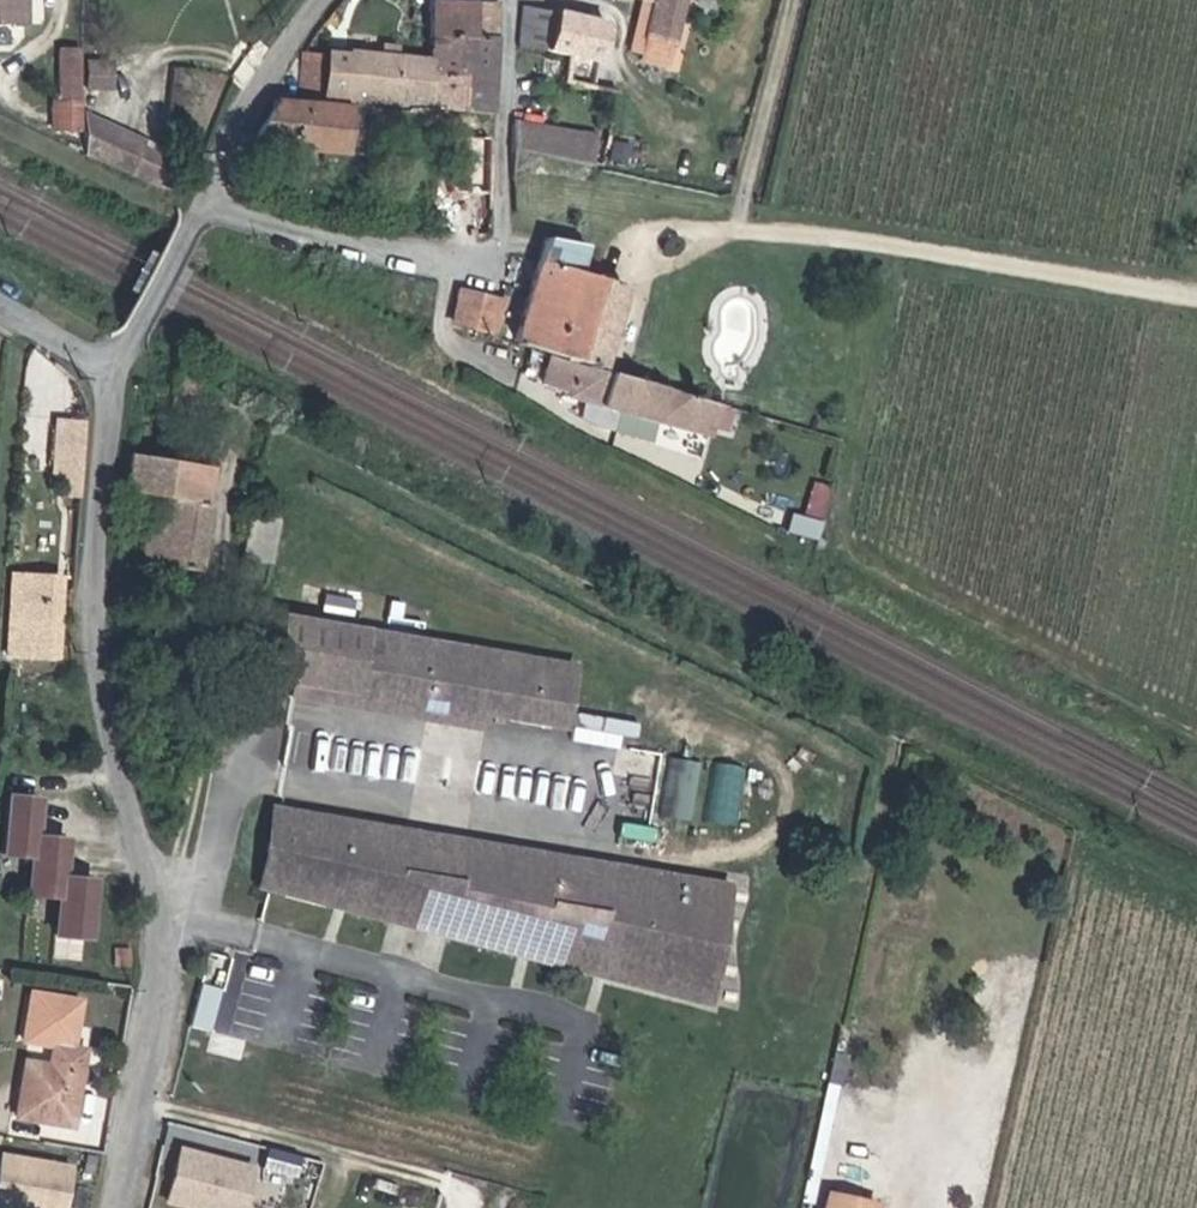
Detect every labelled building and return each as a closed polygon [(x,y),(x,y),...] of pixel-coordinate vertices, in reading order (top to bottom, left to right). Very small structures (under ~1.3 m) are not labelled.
[(8,42),(9,21),(4,22),(4,0),(0,0),(0,42),(8,42)] [(452,9),(453,0),(418,0),(414,48),(449,50),(452,9)] [(591,0),(584,0),(582,7),(589,8),(591,0)] [(589,8),(630,18),(621,53),(653,61),(666,0),(591,0),(589,8)] [(452,9),(449,50),(478,52),(479,12),(452,9)] [(497,55),(530,59),(534,21),(498,14),(497,55)] [(547,99),(568,105),(568,102),(584,30),(534,21),(530,59),(552,61),(547,97),(547,99)] [(449,50),(414,48),(412,69),(409,68),(405,119),(441,124),(466,127),(477,128),(478,52),(449,50)] [(371,116),(405,119),(409,68),(394,67),(327,60),(326,68),(314,67),(309,72),(305,102),(323,104),(323,107),(324,107),(371,112),(371,116)] [(298,70),(284,68),(280,101),(296,102),(298,70)] [(61,70),(45,69),(45,122),(38,122),(38,150),(65,150),(64,122),(62,122),(61,70)] [(95,81),(71,81),(70,103),(95,104),(95,81)] [(331,113),(324,112),(260,107),(232,154),(331,160),(333,133),(403,140),(405,119),(371,116),(354,115),(352,114),(331,113)] [(354,115),(371,116),(371,112),(324,107),(324,112),(331,113),(352,114),(354,115)] [(131,166),(68,132),(68,175),(121,203),(131,166)] [(495,136),(494,164),(549,175),(554,150),(495,136)] [(582,377),(586,378),(613,267),(608,265),(600,264),(595,286),(555,278),(560,255),(559,255),(522,246),(497,353),(500,354),(582,377)] [(579,259),(560,255),(555,278),(595,286),(600,264),(594,263),(583,260),(579,259)] [(434,336),(467,345),(475,310),(441,302),(438,313),(438,317),(434,336)] [(703,412),(532,372),(526,400),(554,407),(554,412),(643,433),(644,430),(697,443),(703,412)] [(57,415),(53,471),(68,472),(67,491),(85,492),(90,417),(57,415)] [(140,498),(149,499),(154,469),(156,464),(114,457),(108,491),(108,493),(140,498)] [(154,469),(149,499),(186,506),(192,469),(156,464),(154,469)] [(149,499),(140,498),(128,567),(188,577),(199,510),(199,509),(186,506),(149,499)] [(3,606),(1,608),(11,608),(50,606),(48,582),(39,583),(35,583),(2,585),(3,606)] [(54,606),(50,606),(11,608),(1,608),(3,665),(20,665),(32,664),(57,663),(54,606)] [(549,738),(559,679),(272,629),(261,688),(281,692),(279,706),(313,713),(315,698),(474,726),(549,738)] [(472,740),(474,726),(315,698),(313,713),(472,740)] [(634,720),(577,716),(575,737),(609,740),(610,731),(633,733),(634,720)] [(673,756),(667,815),(700,818),(705,759),(673,756)] [(712,820),(745,822),(750,764),(717,762),(712,820)] [(158,779),(145,776),(142,795),(155,797),(158,779)] [(12,859),(9,897),(40,901),(36,939),(69,942),(74,887),(44,884),(47,846),(16,843),(20,805),(0,803),(0,858),(12,859)] [(393,843),(259,820),(246,897),(319,916),(320,910),(361,917),(380,915),(389,900),(385,886),(393,843)] [(361,917),(320,910),(319,916),(594,988),(596,972),(525,960),(528,947),(438,931),(451,853),(393,843),(385,886),(389,900),(380,915),(361,917)] [(526,866),(451,853),(438,931),(528,947),(525,960),(596,972),(594,988),(696,1014),(715,899),(596,878),(595,889),(524,877),(526,866)] [(596,878),(526,866),(524,877),(595,889),(596,878)] [(187,995),(176,1037),(200,1043),(210,1001),(187,995)] [(39,1078),(43,1058),(39,1057),(36,1078),(10,1075),(9,1080),(3,1127),(30,1131),(36,1091),(38,1082),(39,1079),(39,1078)] [(69,1062),(43,1058),(39,1078),(39,1079),(38,1082),(36,1091),(30,1131),(58,1135),(69,1062)] [(159,1199),(194,1207),(241,1207),(253,1162),(175,1141),(159,1199)] [(69,1157),(0,1152),(0,1207),(65,1207),(69,1157)]
